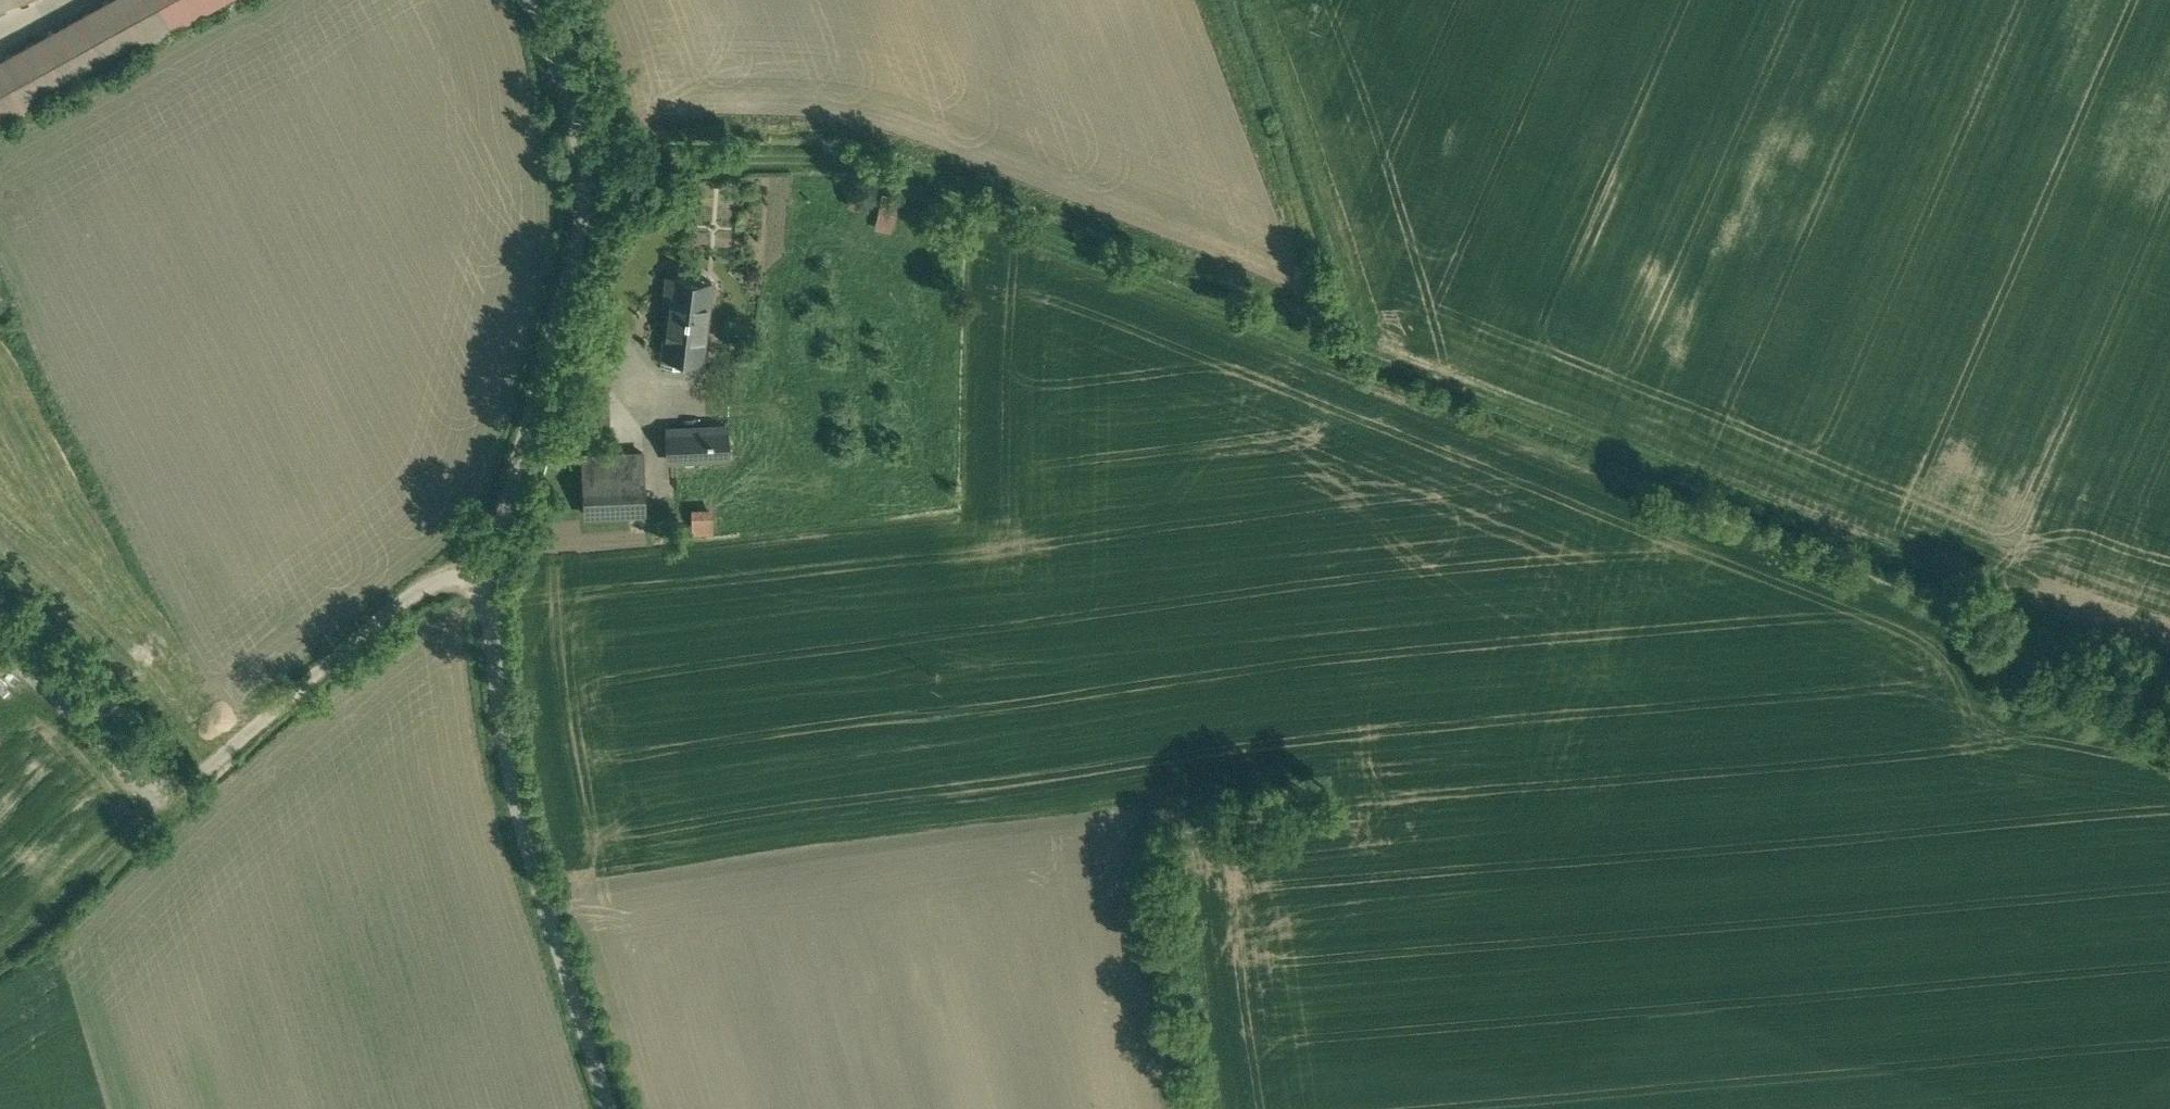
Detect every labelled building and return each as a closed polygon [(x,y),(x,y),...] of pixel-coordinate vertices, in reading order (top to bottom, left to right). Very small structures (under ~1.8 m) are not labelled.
[(0,56),(0,128),(220,0),(97,0),(0,56)] [(889,231),(895,195),(876,191),(870,228),(889,231)] [(711,282),(668,277),(665,300),(669,300),(664,345),(685,347),(683,356),(702,359),(711,282)] [(727,426),(666,430),(668,461),(729,458),(727,426)] [(644,474),(583,476),(585,515),(629,514),(645,513),(644,474)] [(686,507),(687,534),(709,533),(708,507),(686,507)] [(645,513),(629,514),(630,536),(646,535),(645,513)]
